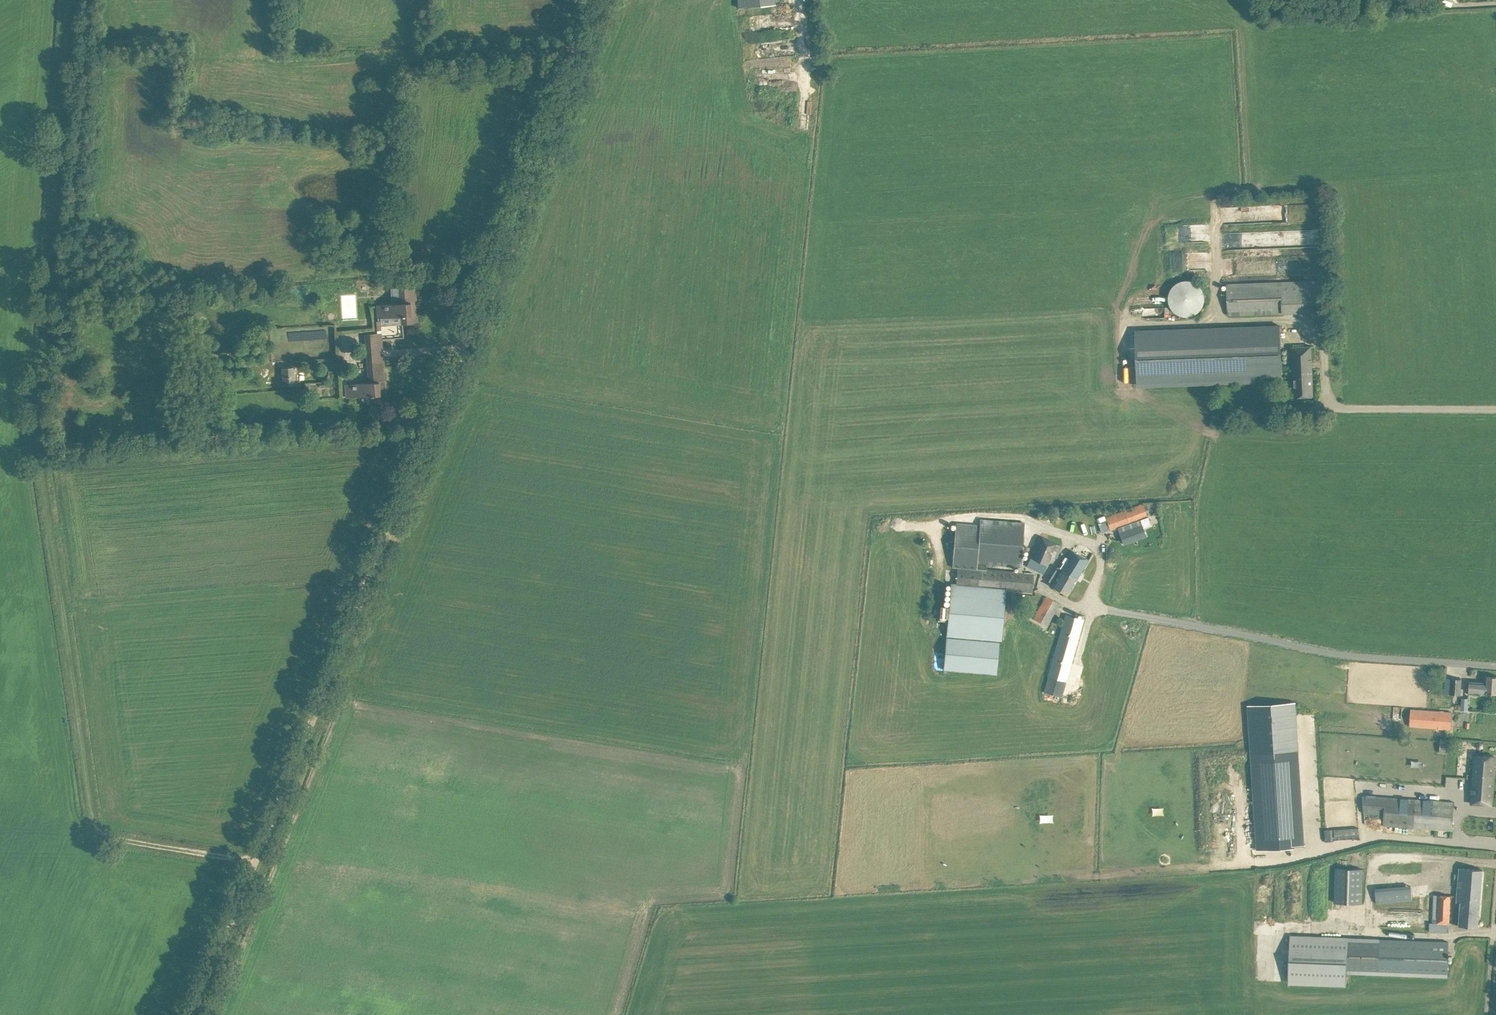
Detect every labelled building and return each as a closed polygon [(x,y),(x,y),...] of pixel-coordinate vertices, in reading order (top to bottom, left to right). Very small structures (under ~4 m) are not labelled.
[(741,11),(780,8),(779,0),(740,0),(741,11)] [(1169,304),(1171,308),(1175,312),(1180,315),(1185,316),(1190,316),(1194,315),(1199,312),(1202,309),(1204,304),(1205,298),(1205,294),(1203,289),(1201,285),(1196,282),(1192,280),(1187,279),(1182,280),(1177,282),(1174,285),(1170,289),(1169,294),(1168,299),(1169,304)] [(1283,313),(1281,282),(1227,284),(1228,315),(1283,313)] [(393,304),(377,305),(378,318),(402,315),(402,324),(403,324),(408,324),(418,323),(415,286),(399,287),(401,303),(393,304)] [(143,320),(143,321),(143,322),(143,323),(144,324),(144,325),(145,325),(146,326),(151,328),(155,317),(149,315),(148,315),(147,315),(146,315),(145,316),(145,317),(144,317),(144,318),(143,319),(143,320)] [(1258,380),(1258,375),(1282,374),(1281,325),(1135,331),(1137,384),(1258,380)] [(1292,347),(1293,369),(1294,397),(1313,396),(1311,346),(1292,347)] [(283,369),(284,385),(295,384),(294,367),(290,367),(289,361),(278,362),(279,369),(283,369)] [(385,375),(369,376),(369,382),(346,384),(347,397),(370,395),(371,404),(387,402),(385,375)] [(384,415),(374,415),(375,426),(385,425),(384,415)] [(1110,530),(1117,527),(1123,544),(1146,536),(1140,519),(1148,516),(1144,505),(1106,518),(1110,530)] [(1023,572),(986,569),(986,564),(1022,567),(1025,522),(981,519),(980,524),(956,522),(953,567),(957,567),(956,585),(956,586),(1004,589),(1032,592),(1033,573),(1023,572)] [(1032,558),(1028,566),(1043,573),(1051,555),(1057,558),(1062,546),(1039,536),(1030,557),(1032,558)] [(1062,568),(1062,569),(1057,567),(1048,581),(1052,584),(1052,585),(1067,595),(1089,559),(1071,549),(1060,567),(1062,568)] [(956,586),(956,585),(950,584),(949,606),(940,605),(939,621),(947,622),(943,669),(997,674),(1004,589),(956,586)] [(1034,619),(1047,626),(1055,612),(1059,603),(1046,596),(1034,619)] [(1044,692),(1061,697),(1083,619),(1066,614),(1044,692)] [(1495,694),(1495,677),(1486,676),(1485,683),(1469,682),(1469,691),(1495,694)] [(1450,694),(1460,695),(1461,689),(1461,679),(1445,678),(1444,694),(1450,694)] [(1295,702),(1247,705),(1250,743),(1251,753),(1257,850),(1305,847),(1303,812),(1301,785),(1301,781),(1299,751),(1298,738),(1295,702)] [(1409,725),(1451,728),(1452,712),(1411,709),(1409,725)] [(1471,803),(1491,805),(1495,756),(1475,754),(1471,803)] [(1448,767),(1447,775),(1457,776),(1457,768),(1448,767)] [(1366,796),(1365,813),(1384,814),(1383,825),(1450,830),(1450,831),(1452,831),(1452,830),(1454,802),(1366,796)] [(1359,827),(1332,828),(1332,836),(1359,835),(1359,827)] [(1335,902),(1361,903),(1363,869),(1336,868),(1335,902)] [(1461,902),(1459,925),(1478,927),(1483,870),(1459,868),(1457,902),(1461,902)] [(1374,904),(1411,900),(1409,886),(1373,891),(1374,904)] [(1440,895),(1433,895),(1432,923),(1430,922),(1429,931),(1439,931),(1449,932),(1450,896),(1440,895)] [(1290,936),(1288,982),(1346,984),(1347,972),(1447,976),(1448,942),(1290,936)]
